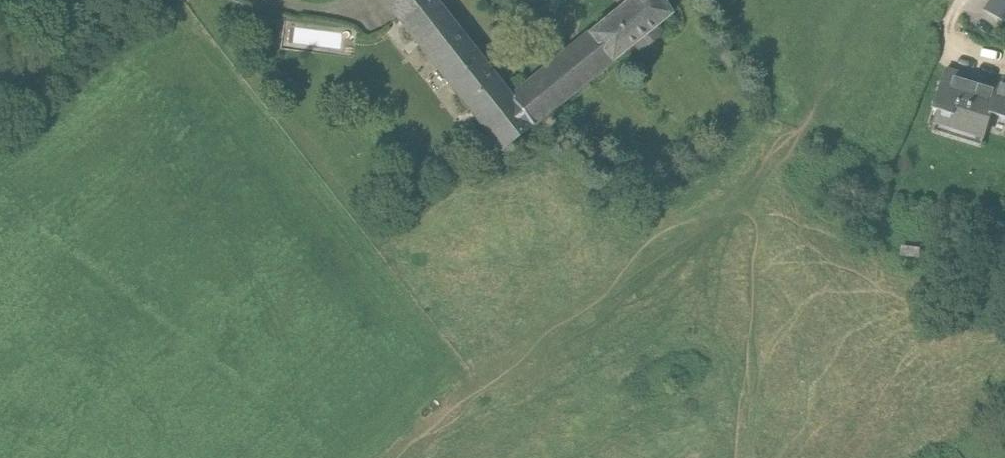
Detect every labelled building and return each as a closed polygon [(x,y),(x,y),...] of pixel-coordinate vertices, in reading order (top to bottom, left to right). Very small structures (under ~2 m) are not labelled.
[(501,151),(530,127),(669,15),(659,0),(626,0),(628,2),(531,79),(536,86),(514,103),(433,0),(383,0),(501,151)] [(985,12),(1004,24),(1004,0),(992,0),(985,12)] [(990,43),(1004,49),(1004,37),(994,33),(990,43)] [(1000,89),(947,73),(935,111),(941,113),(935,132),(985,147),(994,115),(1000,89)] [(1000,89),(994,115),(1004,118),(1004,82),(1003,81),(1000,89)]
